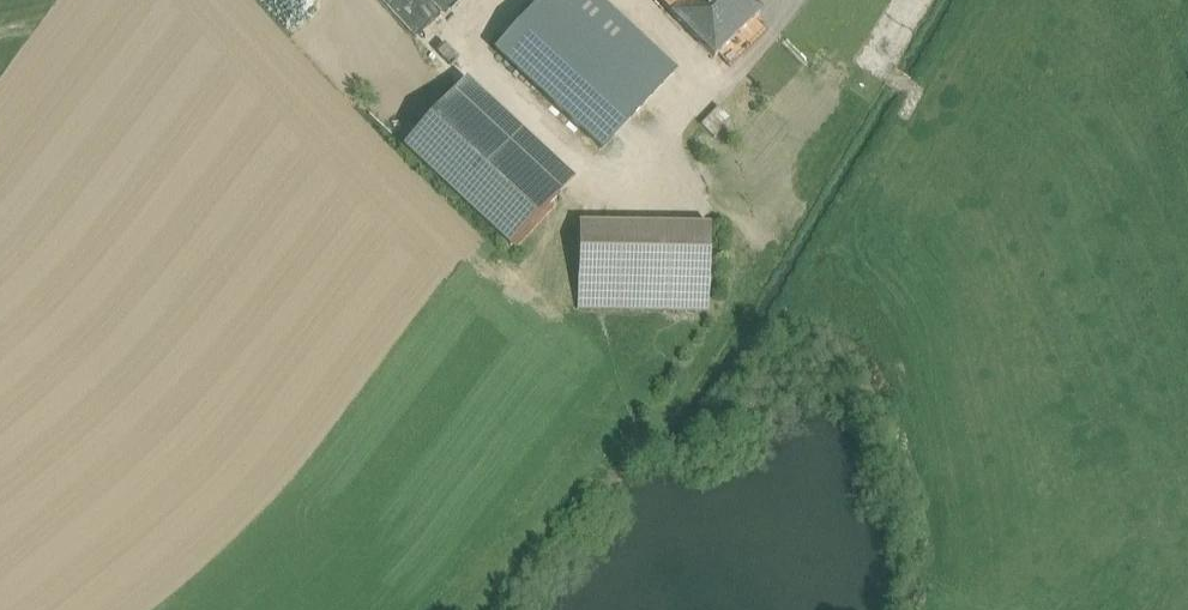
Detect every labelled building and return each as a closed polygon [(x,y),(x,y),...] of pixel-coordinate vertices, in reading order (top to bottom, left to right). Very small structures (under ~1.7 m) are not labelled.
[(457,0),(396,0),(422,30),(457,0)] [(606,0),(550,0),(548,2),(648,101),(678,70),(606,0)] [(677,14),(693,0),(664,0),(677,14)] [(677,15),(717,56),(763,13),(750,0),(693,0),(677,14),(677,15)] [(648,101),(548,2),(507,44),(559,94),(607,142),(648,101)] [(607,142),(559,94),(537,117),(586,164),(607,142)] [(560,196),(454,97),(405,149),(511,248),(560,196)] [(716,107),(701,126),(715,137),(730,118),(716,107)] [(710,227),(579,224),(578,311),(708,314),(710,227)]
